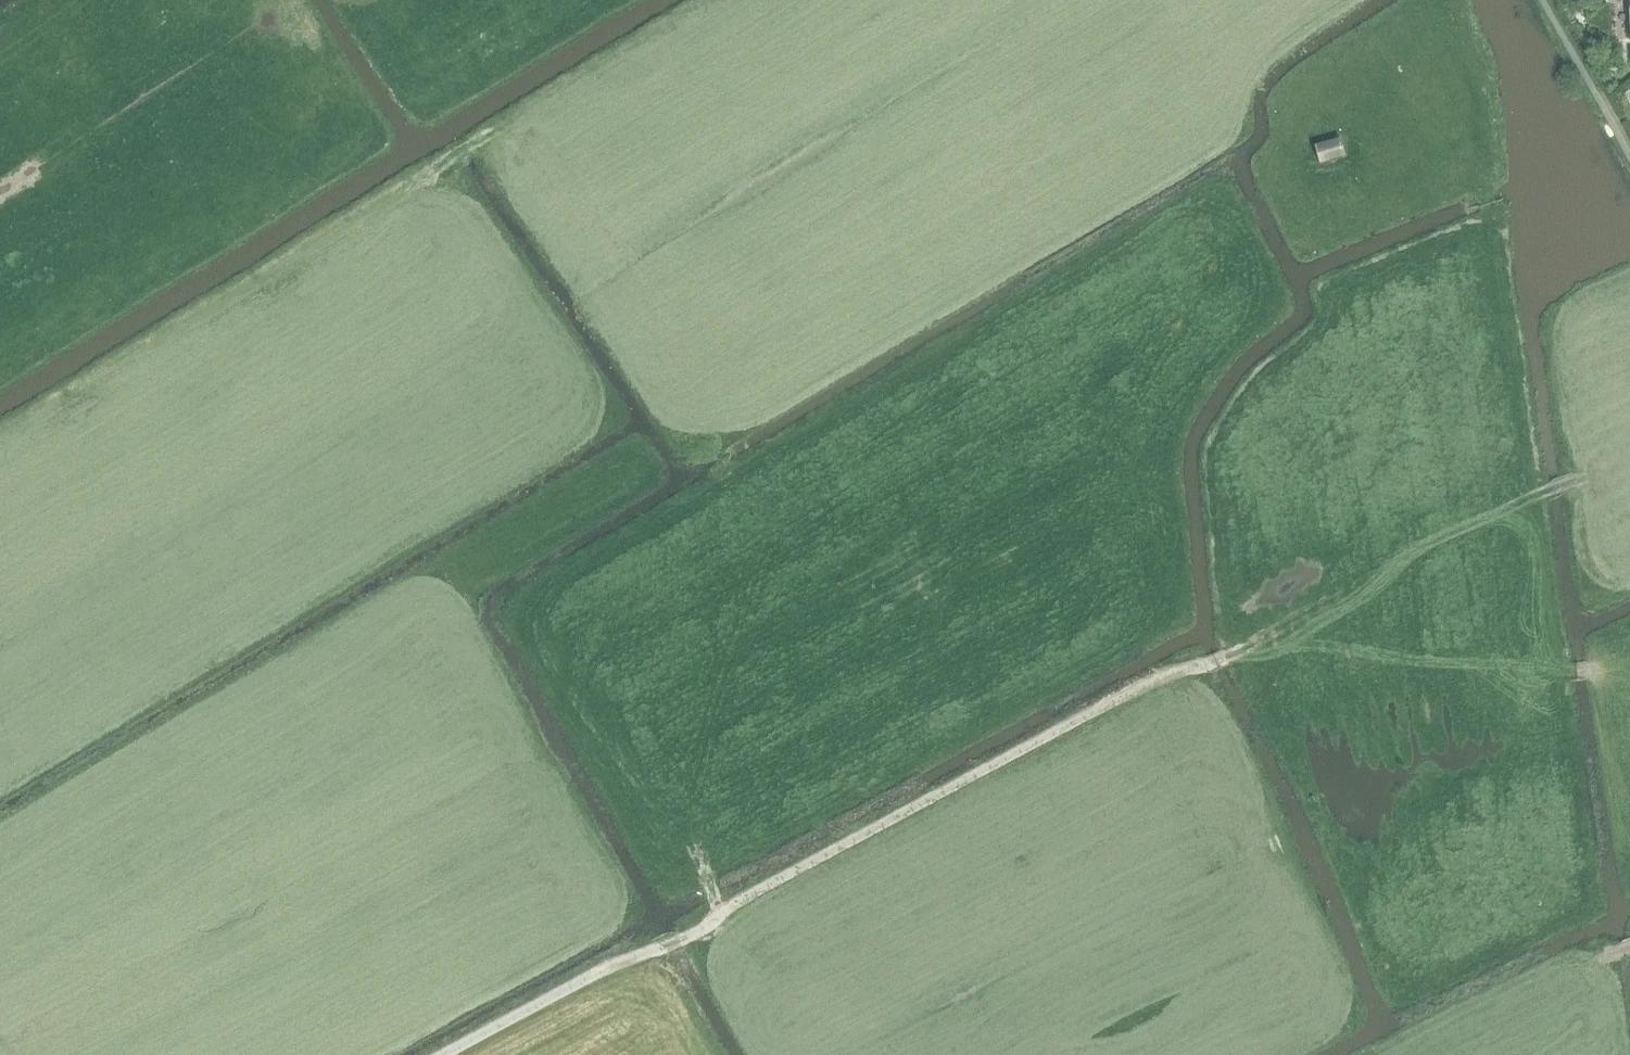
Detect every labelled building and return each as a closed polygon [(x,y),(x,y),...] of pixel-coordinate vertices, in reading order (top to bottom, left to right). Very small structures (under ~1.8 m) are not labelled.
[(1339,137),(1314,144),(1319,162),(1344,155),(1339,137)]
